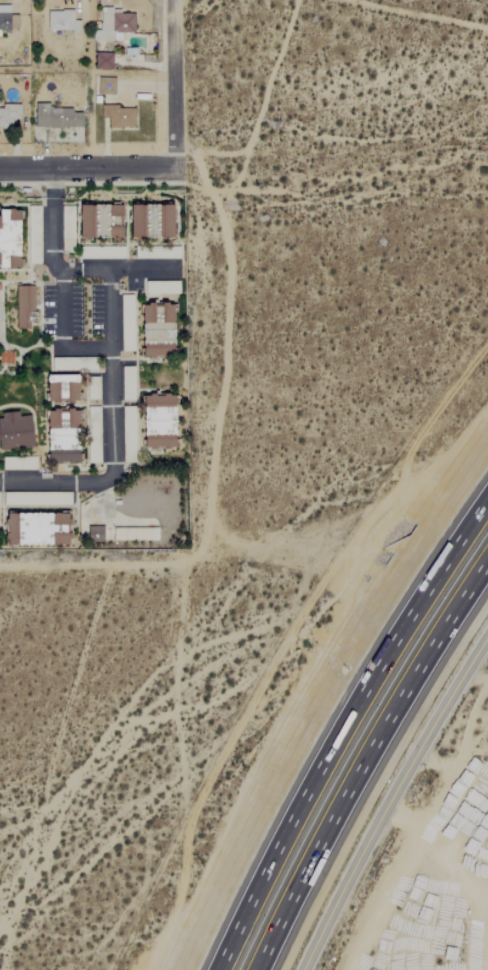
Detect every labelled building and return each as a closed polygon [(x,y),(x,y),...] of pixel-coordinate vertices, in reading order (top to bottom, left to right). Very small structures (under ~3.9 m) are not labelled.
[(8,6),(0,5),(0,29),(17,29),(17,15),(7,15),(8,6)] [(91,40),(119,40),(120,33),(132,33),(133,14),(118,13),(118,8),(98,8),(98,30),(91,30),(91,40)] [(45,11),(45,31),(79,31),(79,20),(71,20),(71,11),(45,11)] [(111,70),(111,53),(92,53),(92,69),(111,70)] [(113,78),(96,78),(95,95),(113,95),(113,78)] [(18,105),(0,105),(0,127),(10,127),(10,119),(18,119),(18,105)] [(80,129),(81,113),(70,112),(70,106),(32,105),(31,127),(80,129)] [(115,109),(115,105),(99,105),(99,118),(106,118),(107,129),(132,128),(132,108),(115,109)] [(168,204),(125,206),(126,239),(169,237),(168,204)] [(76,239),(121,238),(121,205),(75,205),(76,239)] [(74,207),(60,206),(59,251),(73,251),(74,207)] [(121,248),(90,247),(90,258),(121,258),(121,248)] [(143,294),(178,293),(178,281),(143,282),(143,294)] [(13,328),(26,329),(26,322),(33,322),(33,312),(26,312),(26,286),(14,286),(13,328)] [(132,295),(118,295),(119,351),(133,351),(132,295)] [(156,323),(148,323),(148,304),(138,304),(138,340),(169,340),(169,303),(156,303),(156,323)] [(0,353),(0,365),(12,365),(12,353),(0,353)] [(119,367),(120,401),(133,401),(132,367),(119,367)] [(41,383),(41,463),(73,463),(73,410),(56,410),(56,403),(73,403),(73,383),(41,383)] [(170,395),(137,395),(138,450),(171,449),(170,395)] [(31,448),(29,416),(17,416),(16,412),(1,413),(1,418),(0,418),(0,450),(31,448)] [(1,515),(2,547),(64,545),(64,527),(66,527),(66,513),(1,515)] [(85,543),(103,541),(101,526),(83,528),(85,543)] [(157,540),(156,528),(111,529),(111,541),(157,540)]
